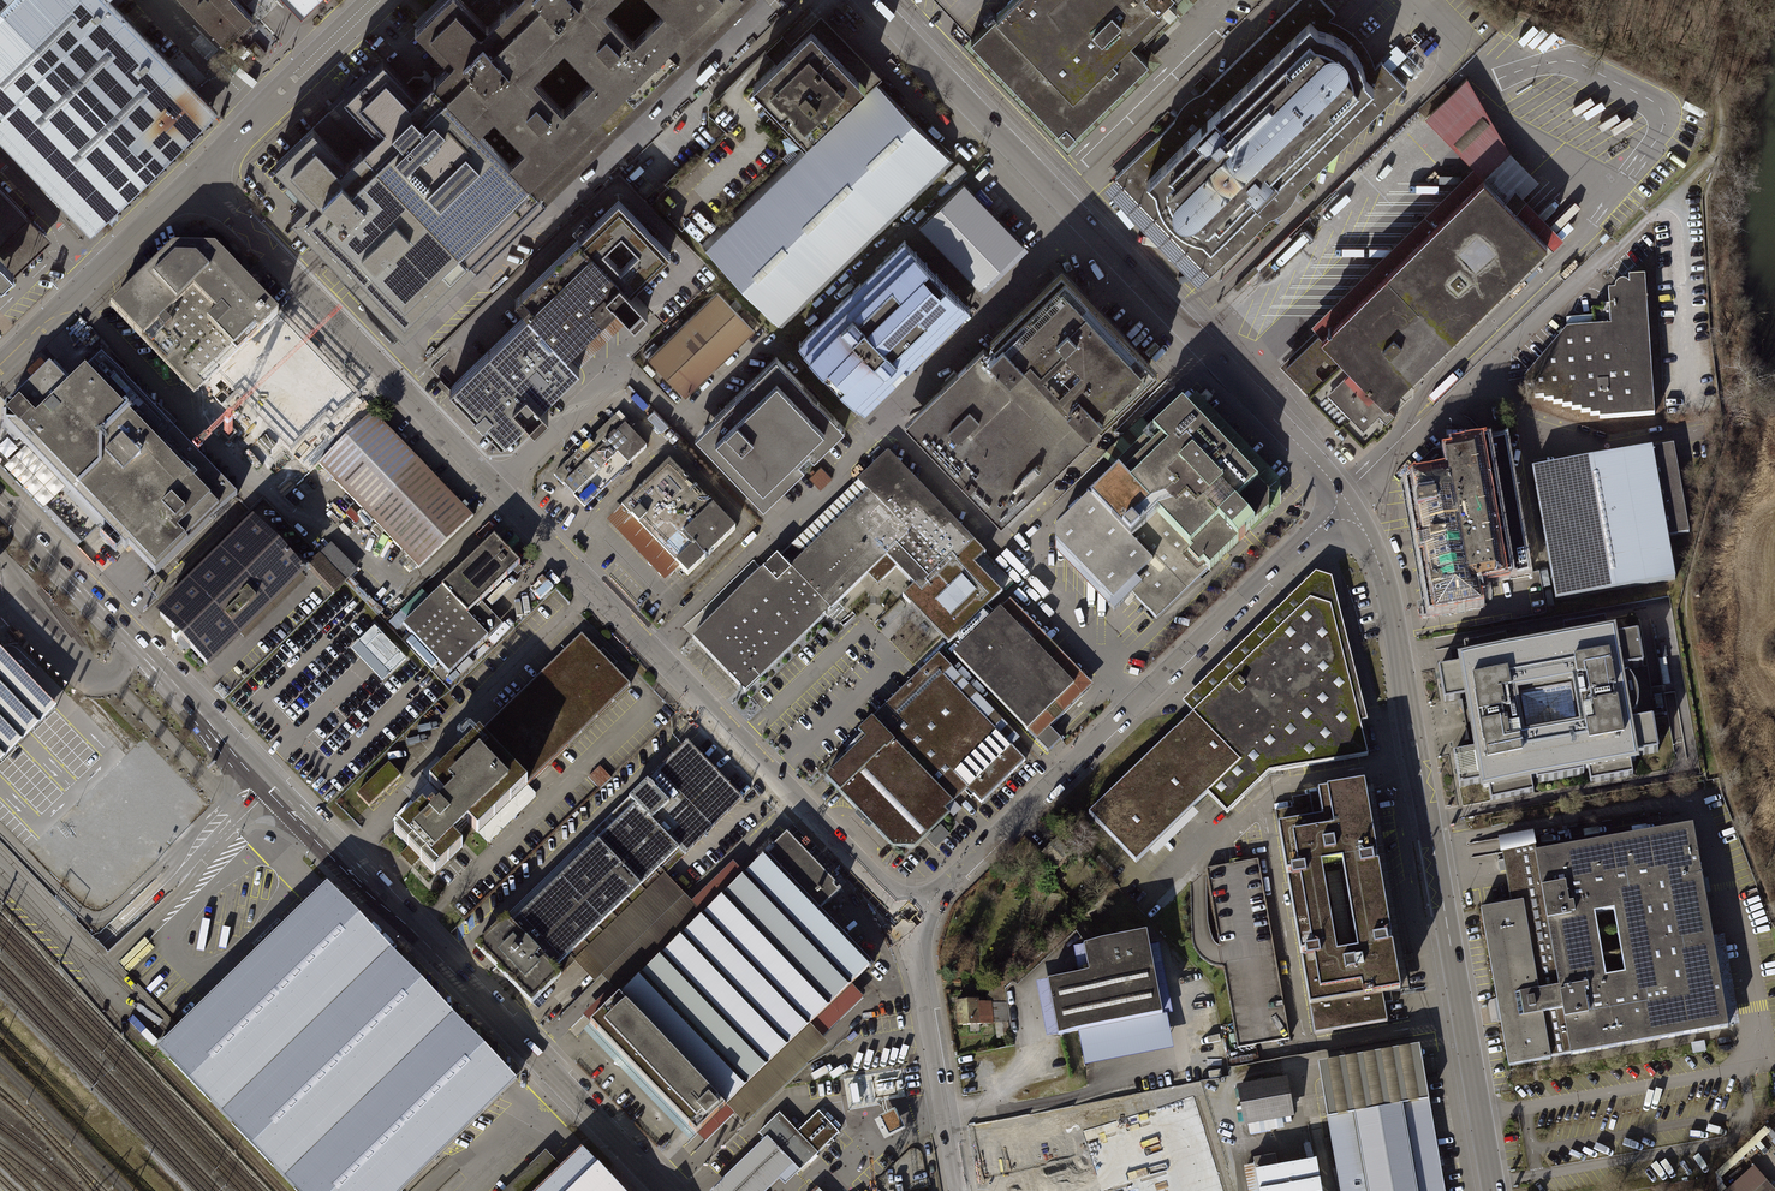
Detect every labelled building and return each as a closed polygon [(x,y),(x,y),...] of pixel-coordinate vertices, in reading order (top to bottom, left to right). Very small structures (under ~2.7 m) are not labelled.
[(75,214),(91,230),(217,108),(209,99),(202,92),(112,0),(0,0),(0,136),(75,214)] [(226,43),(253,17),(237,0),(184,0),(226,43)] [(745,0),(510,0),(485,24),(462,0),(443,0),(415,28),(447,61),(414,92),(411,89),(382,59),(273,165),(306,198),(289,215),(404,332),(745,0)] [(305,12),(317,0),(293,0),(305,12)] [(1069,136),(1149,58),(1131,39),(1164,7),(1171,15),(1180,6),(1173,0),(1003,0),(969,34),(1069,136)] [(1358,35),(1347,28),(1337,22),(1328,20),(1336,13),(1323,0),(1299,0),(1204,92),(1194,95),(1185,101),(1178,110),(1174,120),(1115,178),(1162,225),(1358,35)] [(760,108),(800,150),(702,244),(779,322),(951,157),(943,150),(873,80),(879,74),(818,12),(738,92),(755,112),(760,108)] [(1162,225),(1210,274),(1269,217),(1278,215),(1289,208),(1296,200),(1298,189),(1407,85),(1382,62),(1377,67),(1373,56),(1367,44),(1358,35),(1162,225)] [(267,53),(256,41),(250,46),(261,58),(267,53)] [(1283,361),(1362,441),(1397,406),(1390,399),(1549,241),(1514,206),(1542,181),(1513,153),(1470,78),(1427,118),(1476,168),(1283,361)] [(966,183),(920,227),(981,290),(987,284),(1027,245),(966,183)] [(49,239),(0,188),(0,286),(49,239)] [(449,385),(500,437),(525,413),(532,421),(546,407),(540,401),(579,363),(566,351),(618,300),(634,316),(648,303),(632,286),(669,250),(618,197),(515,298),(526,309),(449,385)] [(864,407),(969,307),(905,240),(800,340),(864,407)] [(341,420),(360,402),(213,247),(169,246),(109,306),(192,393),(203,385),(269,454),(282,443),(307,469),(349,430),(341,420)] [(1601,418),(1657,414),(1647,278),(1631,279),(1632,286),(1627,283),(1622,283),(1618,286),(1617,291),(1611,292),(1611,305),(1602,306),(1602,309),(1592,311),(1593,318),(1567,321),(1567,330),(1526,378),(1527,387),(1536,386),(1537,397),(1546,397),(1546,400),(1555,400),(1555,403),(1564,403),(1564,406),(1574,406),(1574,409),(1583,409),(1583,412),(1592,412),(1592,415),(1601,415),(1601,418)] [(906,419),(955,469),(1107,321),(1070,283),(1012,339),(1006,332),(990,349),(985,343),(906,419)] [(685,394),(753,329),(717,291),(649,357),(685,394)] [(955,469),(1003,518),(1096,428),(1090,422),(1149,365),(1107,321),(955,469)] [(221,507),(235,495),(99,355),(65,386),(46,367),(4,406),(3,424),(152,572),(221,507)] [(763,504),(844,427),(776,356),(696,435),(763,504)] [(1088,495),(1055,526),(1055,538),(1113,598),(1126,586),(1157,618),(1221,555),(1244,534),(1269,509),(1270,490),(1182,400),(1115,466),(1118,469),(1090,497),(1088,495)] [(418,567),(471,515),(373,414),(320,466),(418,567)] [(584,507),(646,447),(615,416),(553,476),(584,507)] [(1433,458),(1404,486),(1428,619),(1481,609),(1479,599),(1487,597),(1484,583),(1529,575),(1504,439),(1451,449),(1451,452),(1441,454),(1441,457),(1433,458)] [(1554,595),(1676,574),(1653,444),(1531,465),(1554,595)] [(973,618),(1010,580),(885,450),(691,637),(743,691),(884,555),(915,586),(904,597),(909,601),(913,606),(915,608),(950,642),(973,618)] [(687,573),(734,527),(669,461),(622,507),(687,573)] [(251,622),(302,573),(250,520),(154,612),(166,625),(206,666),(251,622)] [(449,674),(501,624),(479,601),(517,565),(494,540),(403,626),(449,674)] [(333,592),(356,569),(330,544),(307,567),(333,592)] [(1271,772),(1368,753),(1361,722),(1369,721),(1332,578),(1317,573),(1185,702),(1195,713),(1090,813),(1136,862),(1209,792),(1228,814),(1271,772)] [(951,653),(1025,730),(1072,684),(997,608),(951,653)] [(1634,764),(1644,762),(1643,754),(1662,751),(1656,719),(1638,722),(1628,668),(1647,665),(1642,633),(1623,636),(1621,628),(1611,630),(1609,619),(1567,626),(1569,637),(1510,647),(1508,637),(1467,644),(1469,655),(1461,656),(1463,665),(1443,668),(1448,700),(1469,697),(1478,750),(1456,753),(1462,786),(1483,782),(1485,790),(1492,789),(1493,800),(1536,793),(1534,782),(1592,773),(1594,783),(1636,776),(1634,764)] [(1251,620),(1207,662),(1214,669),(1258,627),(1251,620)] [(405,660),(374,627),(350,650),(382,683),(405,660)] [(474,836),(631,685),(581,635),(428,782),(442,796),(426,811),(419,805),(392,831),(434,875),(463,846),(455,838),(466,827),(474,836)] [(1017,738),(939,656),(859,732),(864,740),(823,777),(839,794),(862,818),(890,848),(911,848),(944,814),(941,810),(964,787),(971,795),(978,803),(1023,761),(1009,746),(1017,738)] [(586,855),(629,899),(669,861),(673,866),(743,800),(688,743),(629,799),(636,807),(586,855)] [(370,805),(403,773),(391,761),(358,792),(370,805)] [(1384,996),(1406,992),(1369,786),(1313,796),(1292,799),(1294,808),(1276,811),(1316,1034),(1389,1022),(1386,1007),(1384,996)] [(1511,1065),(1732,1026),(1707,888),(1696,827),(1538,855),(1534,832),(1501,838),(1513,903),(1484,908),(1511,1065)] [(591,1020),(696,1129),(872,966),(820,910),(842,890),(788,835),(591,1020)] [(629,899),(586,855),(512,926),(505,919),(476,947),(531,1004),(560,977),(554,971),(629,899)] [(1238,1047),(1289,1038),(1258,861),(1207,869),(1222,955),(1238,1047)] [(515,1078),(325,885),(158,1049),(298,1190),(396,1190),(515,1078)] [(1058,1032),(1162,1011),(1147,930),(1084,942),(1084,944),(1089,969),(1078,971),(1047,977),(1048,979),(1054,1009),(1058,1032)] [(1089,969),(1084,944),(1073,946),(1078,971),(1089,969)] [(1054,1009),(1048,979),(1036,981),(1047,1036),(1058,1033),(1058,1032),(1054,1009)] [(958,1025),(1009,1023),(1008,1001),(956,1003),(958,1025)] [(1162,1011),(1058,1032),(1058,1033),(1059,1035),(1078,1031),(1085,1065),(1173,1047),(1166,1013),(1162,1014),(1162,1011)] [(1446,1183),(1443,1165),(1421,1044),(1320,1062),(1342,1190),(1447,1190),(1446,1183)] [(900,1067),(845,1076),(850,1108),(878,1104),(877,1099),(905,1094),(900,1067)] [(1245,1124),(1295,1115),(1289,1078),(1238,1087),(1245,1124)] [(1086,1124),(1102,1190),(1233,1190),(1209,1093),(1086,1124)] [(894,1107),(881,1114),(886,1124),(890,1131),(903,1124),(899,1117),(894,1107)] [(759,1131),(764,1137),(798,1172),(839,1131),(817,1112),(797,1132),(779,1111),(759,1131)] [(992,1153),(1030,1151),(1029,1125),(991,1127),(992,1153)] [(764,1137),(710,1189),(712,1190),(764,1190),(780,1175),(787,1182),(798,1172),(764,1137)] [(580,1146),(533,1190),(624,1190),(580,1146)] [(1319,1158),(1257,1169),(1261,1190),(1325,1190),(1319,1158)] [(1755,1167),(1728,1190),(1774,1190),(1774,1189),(1755,1167)]
